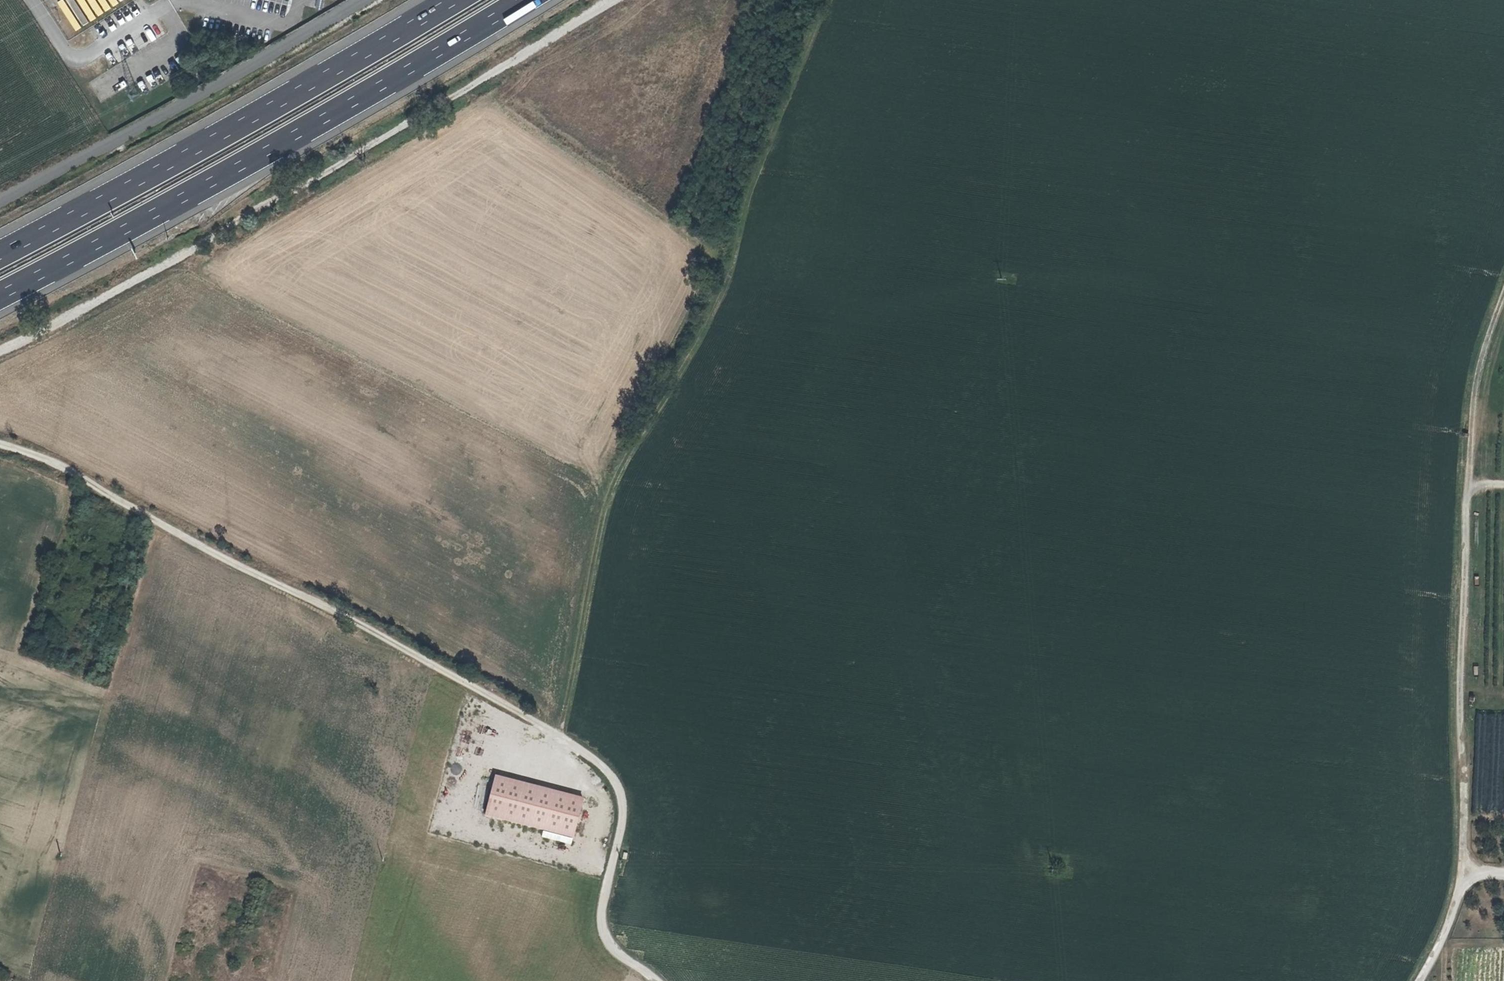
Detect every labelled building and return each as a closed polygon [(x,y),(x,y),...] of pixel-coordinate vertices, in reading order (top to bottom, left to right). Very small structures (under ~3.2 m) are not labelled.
[(584,795),(495,774),(485,814),(575,836),(584,795)]
